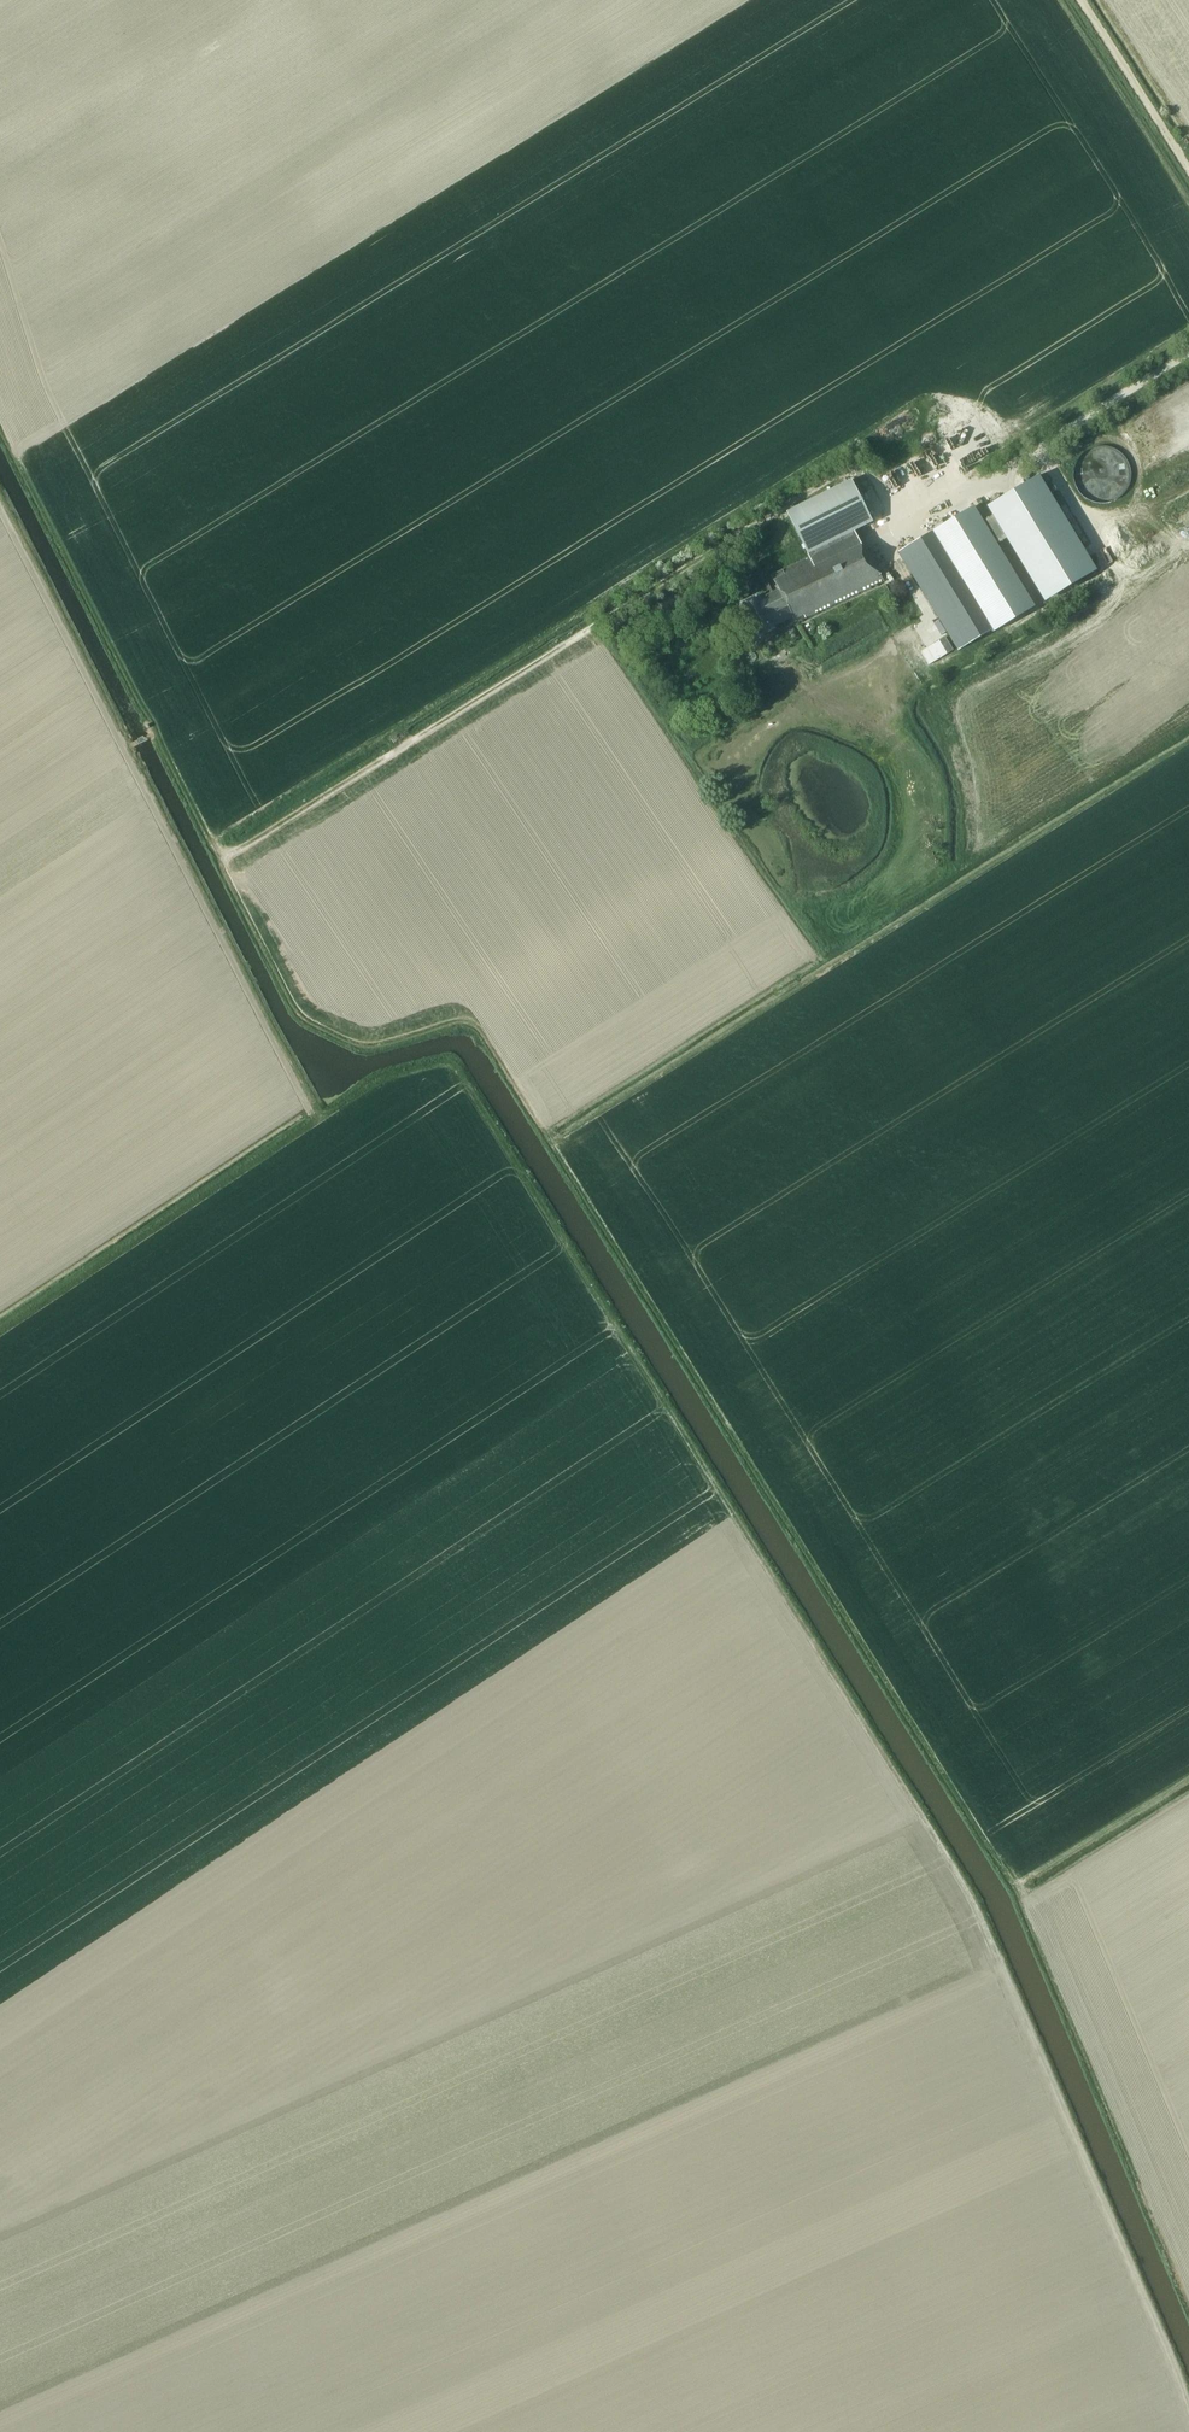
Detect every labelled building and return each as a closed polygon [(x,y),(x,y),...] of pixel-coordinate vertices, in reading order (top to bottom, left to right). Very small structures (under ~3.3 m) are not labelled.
[(1041,479),(990,511),(1046,603),(1097,572),(1041,479)] [(787,512),(809,556),(863,527),(872,522),(851,480),(787,512)] [(973,506),(943,528),(1001,623),(1033,605),(996,544),(1006,537),(992,515),(982,522),(973,506)] [(888,578),(863,527),(809,556),(810,557),(776,573),(785,590),(794,609),(801,622),(888,578)] [(898,552),(957,650),(1001,623),(943,528),(898,552)] [(794,609),(785,590),(758,604),(753,594),(741,600),(762,642),(784,631),(777,618),(794,609)]
